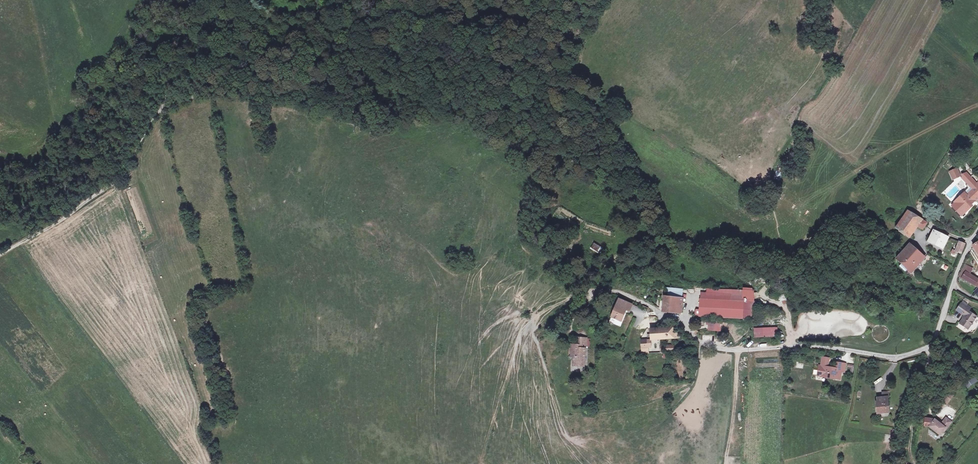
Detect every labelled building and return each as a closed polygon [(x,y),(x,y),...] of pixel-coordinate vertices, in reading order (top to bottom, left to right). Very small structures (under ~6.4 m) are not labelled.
[(957,169),(949,172),(953,180),(960,177),(957,169)] [(975,188),(973,190),(971,188),(965,194),(964,192),(960,196),(961,197),(958,200),(958,206),(962,210),(965,207),(968,210),(972,206),(971,204),(971,201),(973,199),(975,200),(975,201),(977,198),(977,190),(975,188)] [(920,222),(925,226),(927,223),(908,211),(903,218),(917,226),(920,222)] [(899,223),(912,233),(917,226),(903,218),(899,223)] [(899,223),(896,228),(902,233),(909,238),(912,233),(899,223)] [(933,231),(928,241),(943,248),(948,238),(933,231)] [(959,241),(955,251),(961,253),(965,244),(959,241)] [(925,258),(909,244),(907,246),(908,246),(917,255),(919,255),(919,258),(922,261),(925,258)] [(907,246),(896,259),(901,264),(899,266),(905,272),(907,269),(911,273),(918,265),(921,266),(921,262),(922,261),(919,258),(919,255),(917,255),(908,246),(907,246)] [(959,276),(975,286),(977,281),(977,279),(970,274),(972,269),(965,265),(959,276)] [(700,299),(743,301),(744,295),(701,293),(700,299)] [(664,296),(663,311),(664,311),(664,310),(675,311),(675,312),(680,313),(682,298),(664,296)] [(619,299),(611,317),(619,320),(621,316),(623,317),(625,313),(623,312),(624,309),(626,310),(629,311),(632,304),(619,299)] [(699,312),(699,316),(742,319),(743,301),(700,299),(699,312)] [(963,301),(957,310),(965,316),(960,323),(961,324),(965,327),(968,329),(976,317),(968,311),(971,308),(967,305),(968,304),(963,301)] [(673,327),(658,328),(660,340),(680,338),(679,332),(674,332),(673,327)] [(769,337),(769,341),(777,341),(776,327),(754,327),(754,337),(769,337)] [(650,329),(651,340),(658,340),(657,328),(650,329)] [(573,366),(584,366),(585,346),(586,346),(587,343),(587,338),(580,338),(579,345),(572,345),(572,348),(574,348),(574,357),(573,366)] [(822,375),(823,377),(839,379),(840,372),(844,372),(845,364),(837,362),(836,368),(827,367),(828,363),(822,362),(821,366),(819,365),(818,376),(820,376),(822,375)] [(971,379),(965,383),(968,387),(974,383),(971,379)] [(950,393),(944,401),(947,403),(952,395),(950,393)] [(888,412),(887,397),(883,397),(877,398),(878,402),(876,402),(877,408),(878,408),(879,413),(888,412)] [(929,426),(929,427),(940,435),(942,431),(944,432),(951,422),(946,418),(941,424),(935,419),(925,418),(924,426),(929,426)]
